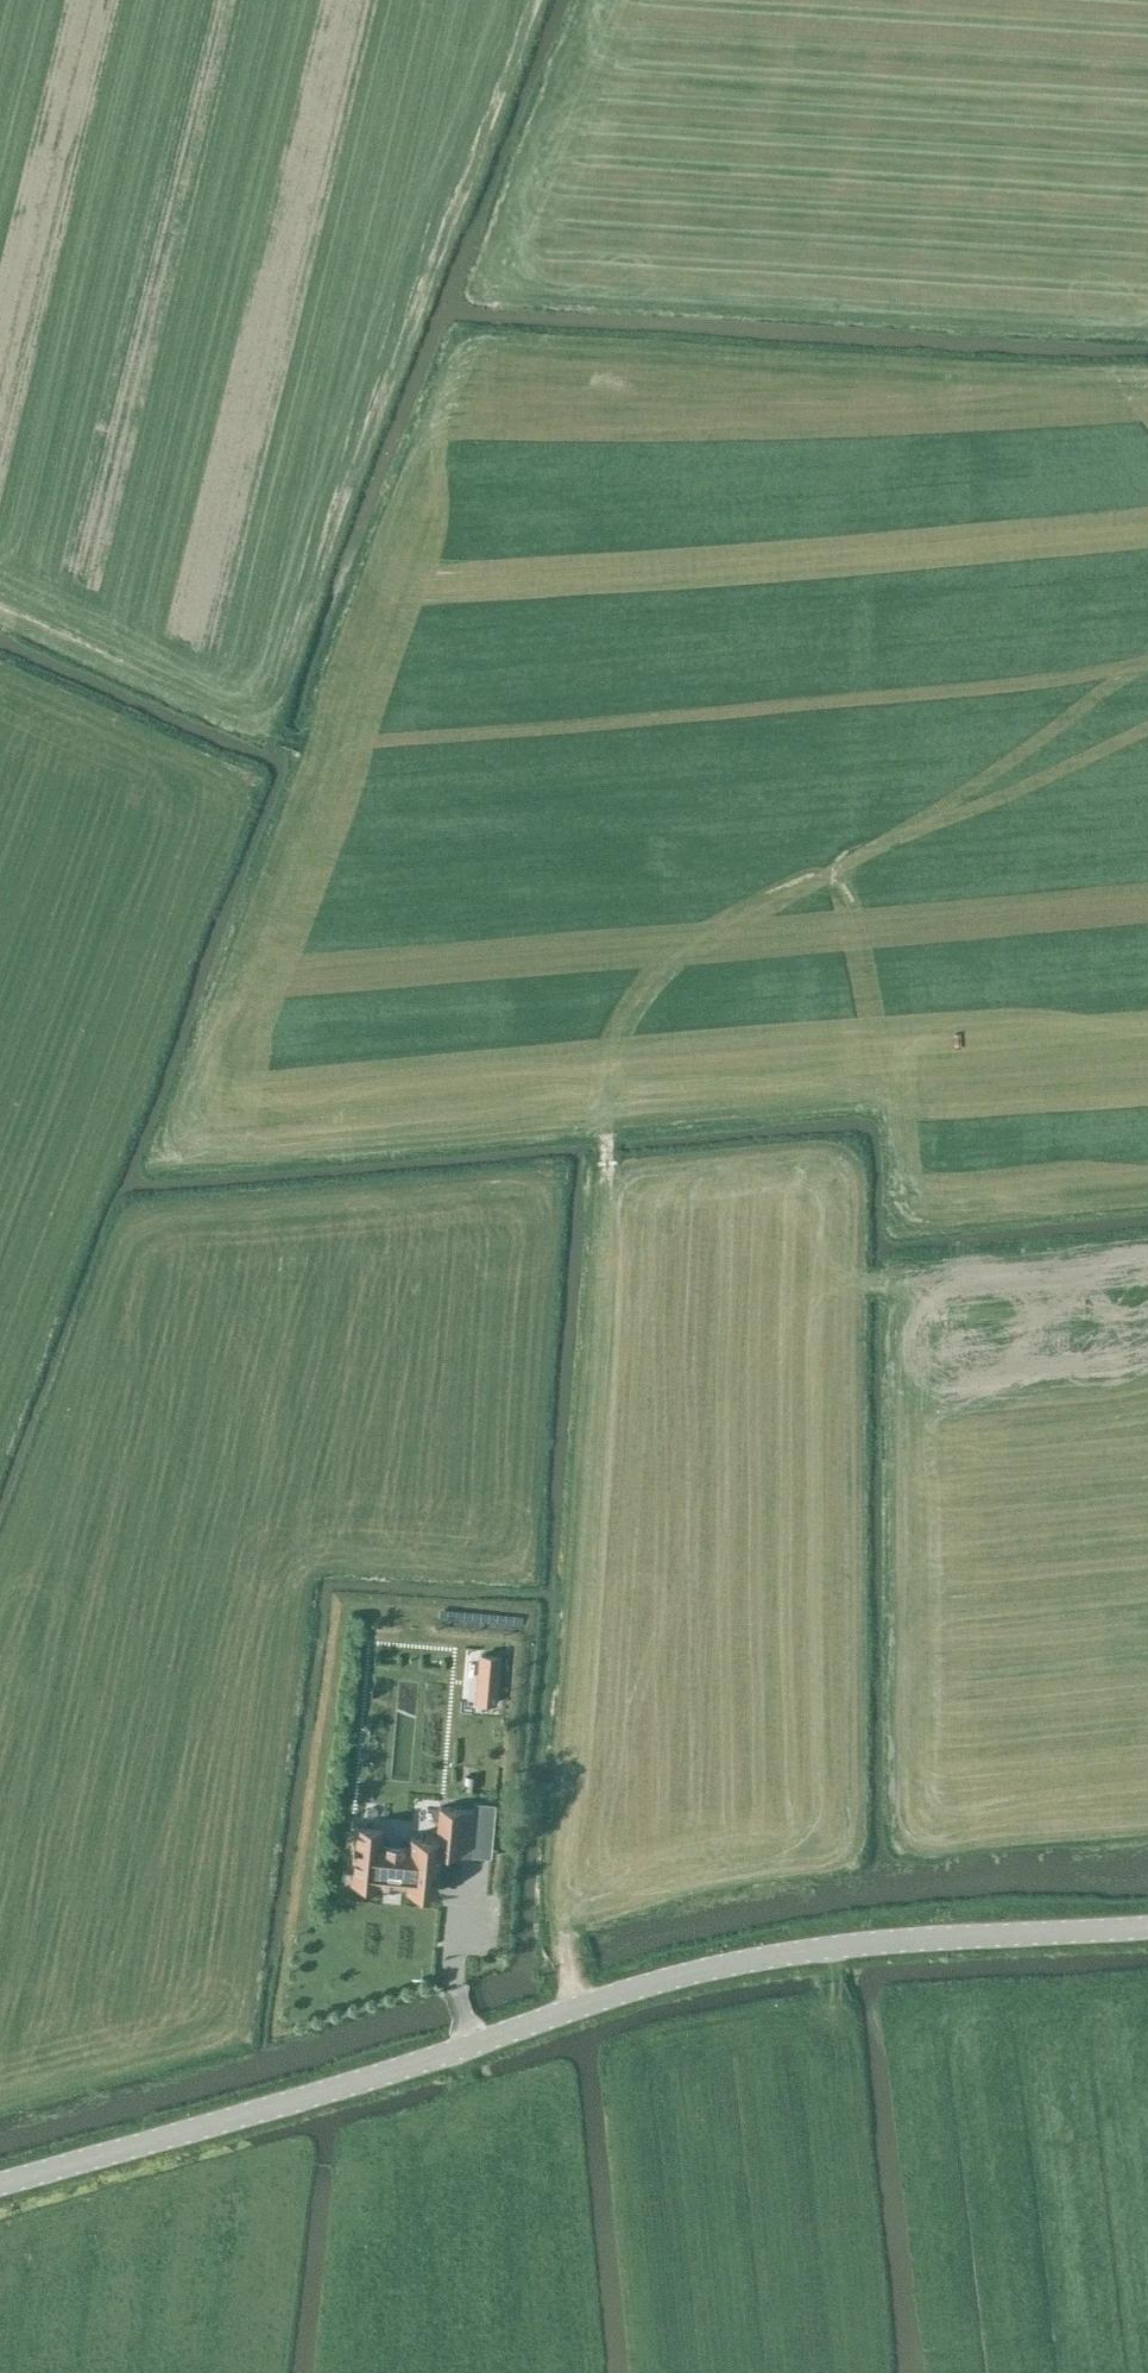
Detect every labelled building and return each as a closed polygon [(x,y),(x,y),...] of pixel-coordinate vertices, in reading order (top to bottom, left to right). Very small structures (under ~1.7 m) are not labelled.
[(499,1653),(480,1651),(475,1698),(494,1700),(499,1653)] [(438,1891),(442,1851),(471,1854),(475,1808),(438,1805),(436,1836),(410,1834),(409,1844),(382,1841),(384,1826),(354,1823),(350,1880),(406,1884),(405,1888),(438,1891)]
